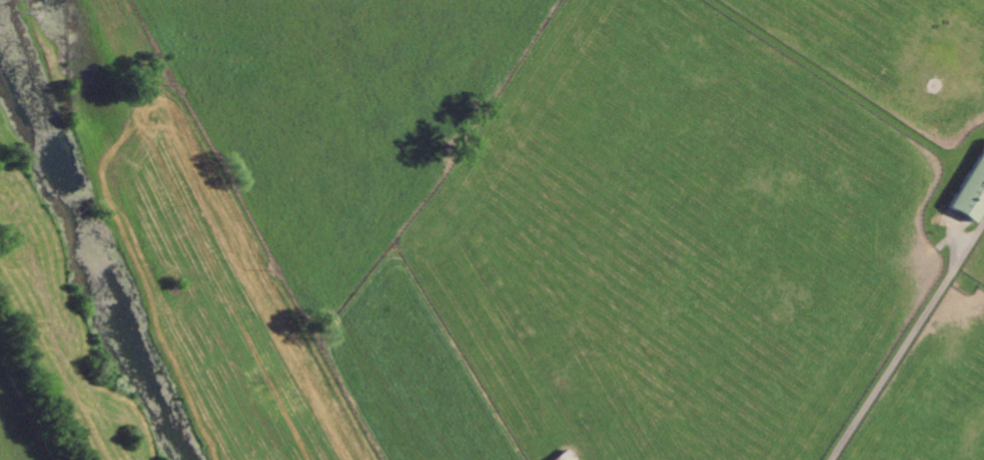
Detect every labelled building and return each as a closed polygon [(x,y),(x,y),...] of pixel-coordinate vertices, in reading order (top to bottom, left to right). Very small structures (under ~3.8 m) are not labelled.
[(953,208),(981,223),(983,216),(983,150),(953,208)]
